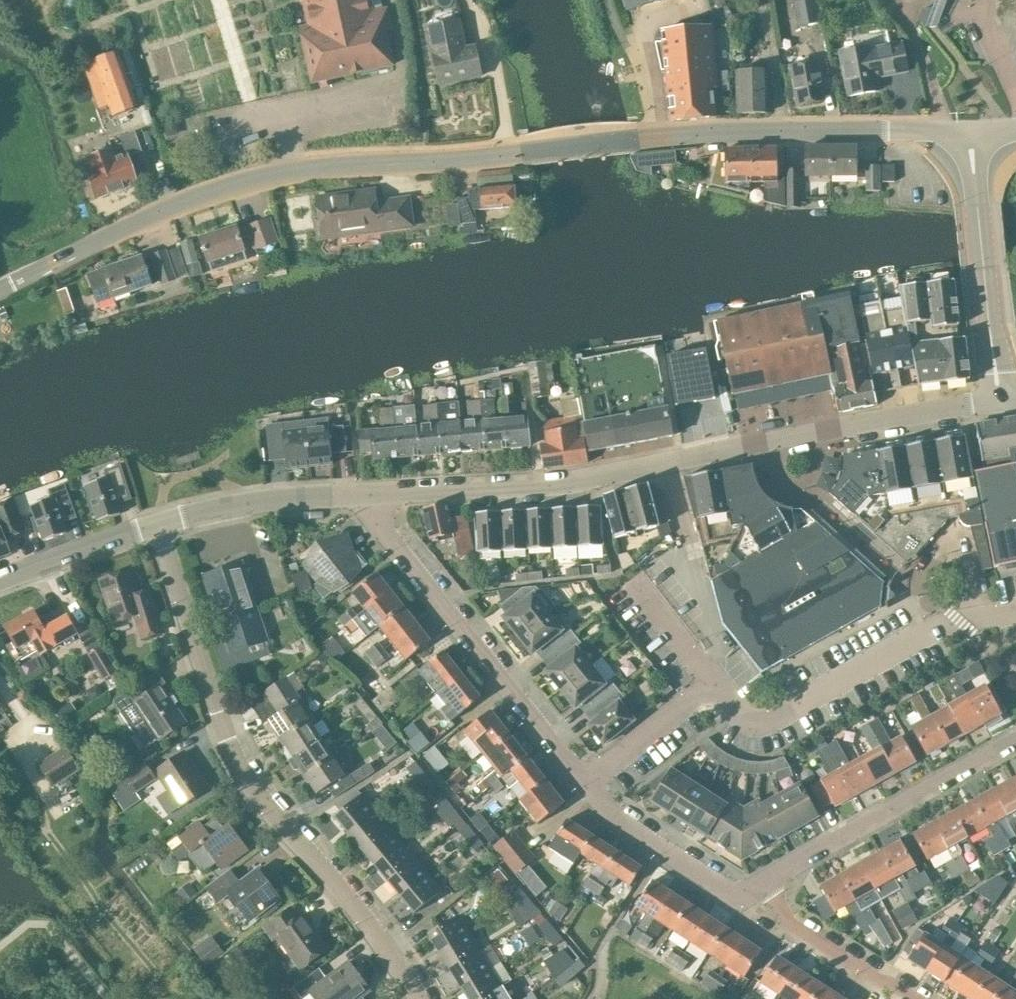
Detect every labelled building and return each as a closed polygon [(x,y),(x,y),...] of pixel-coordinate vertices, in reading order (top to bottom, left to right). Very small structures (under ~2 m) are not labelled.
[(309,26),(301,28),(313,83),(319,81),(320,81),(330,79),(333,78),(353,74),(353,73),(361,71),(361,72),(393,65),(386,34),(385,32),(381,11),(372,13),(371,5),(370,0),(304,0),(309,26)] [(629,10),(663,0),(626,0),(629,10)] [(794,2),(799,27),(820,23),(816,0),(794,0),(794,2)] [(461,50),(460,42),(462,42),(458,22),(429,27),(434,55),(440,84),(481,76),(475,47),(461,50)] [(662,31),(671,121),(716,117),(713,88),(718,87),(712,26),(662,31)] [(902,42),(871,48),(871,47),(839,53),(848,96),(879,90),(877,78),(908,72),(902,42)] [(94,61),(84,64),(100,108),(110,105),(114,116),(140,107),(119,51),(94,61)] [(798,105),(824,100),(817,61),(791,66),(798,105)] [(720,72),(721,82),(729,81),(728,71),(720,72)] [(767,71),(736,72),(738,114),(768,113),(767,71)] [(730,91),(729,81),(721,82),(722,92),(730,91)] [(177,122),(164,124),(167,137),(180,134),(177,122)] [(128,156),(141,151),(134,132),(109,141),(113,150),(87,160),(89,167),(85,169),(96,199),(138,184),(128,156)] [(831,177),(832,146),(806,146),(807,177),(831,177)] [(856,146),(832,146),(831,177),(856,177),(856,146)] [(752,182),(751,148),(726,148),(726,156),(719,154),(716,167),(720,168),(716,185),(748,192),(751,182),(752,182)] [(776,148),(751,148),(752,182),(765,182),(765,202),(785,203),(785,193),(785,178),(776,178),(776,148)] [(867,165),(867,191),(880,191),(879,165),(867,165)] [(883,165),(883,182),(895,182),(895,165),(883,165)] [(784,169),(785,178),(785,193),(802,193),(801,169),(784,169)] [(516,208),(516,205),(519,202),(518,197),(515,195),(514,186),(513,185),(512,175),(474,179),(475,188),(468,189),(469,203),(474,203),(475,211),(483,210),(516,208)] [(408,198),(378,202),(376,203),(375,190),(367,191),(368,195),(358,196),(357,192),(338,195),(338,197),(317,200),(319,220),(316,220),(318,236),(334,234),(333,230),(355,228),(355,233),(412,225),(408,198)] [(247,227),(255,250),(278,242),(270,219),(247,227)] [(200,238),(208,263),(211,273),(236,264),(233,255),(245,251),(237,225),(200,238)] [(152,255),(153,256),(162,281),(160,282),(161,286),(175,281),(165,250),(152,255)] [(162,281),(153,256),(143,259),(142,256),(103,270),(88,275),(98,303),(160,282),(162,281)] [(926,283),(899,286),(904,310),(901,311),(912,365),(914,365),(918,383),(915,384),(915,385),(918,384),(922,384),(943,382),(970,379),(965,337),(958,338),(957,325),(959,325),(954,280),(926,283)] [(59,292),(65,311),(66,315),(75,313),(67,289),(59,292)] [(849,292),(718,320),(734,394),(830,374),(839,412),(876,404),(870,380),(868,380),(860,342),(849,292)] [(860,307),(859,307),(861,319),(873,373),(889,370),(893,369),(882,313),(880,303),(860,307)] [(883,313),(882,313),(893,369),(889,370),(891,379),(899,378),(897,368),(912,365),(901,311),(883,314),(883,313)] [(656,344),(573,360),(572,361),(578,394),(583,422),(585,422),(588,438),(591,450),(672,435),(666,406),(668,406),(656,344)] [(704,350),(667,357),(678,407),(714,399),(704,350)] [(545,361),(529,363),(529,365),(533,398),(550,396),(548,384),(545,361)] [(899,378),(891,379),(893,388),(893,389),(902,388),(901,386),(901,387),(899,378)] [(560,398),(564,417),(544,420),(547,444),(540,445),(543,468),(588,462),(585,438),(588,438),(585,422),(583,422),(578,394),(560,398)] [(502,398),(503,418),(505,418),(507,448),(530,446),(527,416),(517,417),(515,397),(502,398)] [(505,418),(503,418),(496,419),(494,399),(481,400),(485,450),(507,448),(505,418)] [(461,422),(463,451),(472,450),(472,451),(485,450),(481,400),(468,401),(470,421),(461,422)] [(450,403),(437,404),(441,454),(449,453),(449,452),(463,451),(461,422),(459,402),(450,403)] [(441,454),(437,404),(424,405),(426,425),(417,426),(419,456),(441,454)] [(419,456),(417,426),(408,426),(406,407),(393,408),(398,458),(419,456)] [(398,458),(393,408),(380,409),(382,429),(371,430),(360,431),(361,453),(373,452),(374,460),(398,458)] [(975,424),(982,462),(1015,456),(1015,417),(975,424)] [(328,419),(305,421),(310,467),(333,464),(332,454),(346,452),(343,427),(329,428),(328,419)] [(310,467),(305,421),(267,426),(271,461),(286,459),(287,469),(310,467)] [(974,478),(971,464),(965,435),(840,458),(841,463),(841,467),(841,471),(840,476),(838,480),(836,485),(834,490),(830,494),(853,515),(906,563),(913,560),(918,558),(917,556),(916,555),(949,518),(959,516),(959,517),(959,520),(960,522),(963,524),(965,526),(968,527),(970,527),(982,569),(993,567),(984,524),(981,511),(980,511),(978,500),(974,478)] [(982,462),(984,470),(975,472),(994,567),(1015,562),(1015,456),(982,462)] [(684,477),(711,579),(723,625),(762,673),(780,662),(881,606),(880,604),(883,584),(884,583),(802,508),(799,508),(795,509),(789,508),(785,507),(775,503),(770,500),(766,496),(762,492),(760,488),(757,484),(756,479),(754,475),(753,469),(752,464),(684,477)] [(95,511),(98,521),(121,514),(118,503),(131,499),(121,465),(105,470),(108,478),(86,485),(90,498),(88,499),(92,512),(95,511)] [(41,532),(44,541),(67,533),(63,522),(77,517),(65,484),(49,490),(52,498),(31,505),(35,517),(32,518),(37,533),(41,532)] [(660,539),(670,532),(658,488),(650,490),(649,484),(630,489),(629,487),(621,490),(622,491),(603,496),(614,538),(657,527),(660,539)] [(16,506),(13,499),(0,505),(0,556),(10,552),(4,539),(25,530),(16,506)] [(466,515),(451,518),(448,503),(424,509),(430,538),(438,536),(439,541),(455,538),(459,556),(474,552),(466,515)] [(576,507),(578,546),(604,545),(602,506),(576,507)] [(576,507),(551,508),(553,548),(578,546),(576,507)] [(553,548),(551,508),(525,510),(528,549),(553,548)] [(528,549),(525,510),(500,511),(502,551),(528,549)] [(502,551),(500,511),(474,513),(477,552),(502,551)] [(317,584),(313,588),(323,601),(367,565),(356,553),(355,554),(340,536),(330,545),(308,555),(305,565),(303,567),(306,571),(317,584)] [(635,564),(632,560),(627,553),(619,555),(620,559),(621,559),(621,560),(620,560),(623,570),(635,564)] [(204,575),(203,575),(224,639),(213,642),(224,676),(242,670),(238,657),(242,656),(240,649),(268,640),(248,581),(252,568),(246,569),(245,564),(229,569),(229,567),(217,571),(218,573),(205,577),(204,575)] [(598,573),(612,572),(611,564),(597,565),(598,573)] [(566,577),(580,575),(579,567),(566,569),(566,577)] [(292,576),(293,581),(297,595),(312,590),(306,571),(292,576)] [(529,573),(529,581),(543,579),(542,571),(529,573)] [(390,590),(377,573),(352,592),(366,609),(390,590)] [(516,582),(529,581),(529,573),(516,574),(516,582)] [(131,575),(103,584),(114,621),(135,614),(142,637),(162,631),(149,590),(137,594),(131,575)] [(485,585),(499,584),(498,576),(484,577),(485,585)] [(518,636),(548,612),(534,594),(539,590),(536,586),(523,587),(501,605),(508,614),(504,617),(511,625),(510,626),(518,636)] [(366,637),(379,626),(404,607),(390,590),(366,609),(357,616),(344,626),(351,635),(359,628),(366,637)] [(417,624),(404,607),(379,626),(393,643),(417,624)] [(357,616),(351,608),(338,619),(344,626),(357,616)] [(34,611),(17,620),(16,619),(9,623),(9,624),(5,627),(13,641),(7,645),(16,662),(38,650),(41,655),(54,648),(54,647),(77,634),(67,616),(48,626),(48,625),(43,627),(34,611)] [(544,659),(575,634),(568,625),(562,630),(548,612),(518,636),(526,646),(527,645),(533,654),(537,651),(544,659)] [(431,641),(417,624),(393,643),(406,660),(431,641)] [(561,690),(590,665),(576,648),(582,643),(575,634),(544,659),(550,668),(547,670),(553,679),(553,680),(561,690)] [(335,646),(329,639),(320,646),(326,654),(335,646)] [(365,652),(371,660),(385,650),(378,641),(365,652)] [(87,655),(104,681),(119,671),(103,645),(87,655)] [(385,650),(371,660),(377,668),(391,657),(385,650)] [(419,670),(437,694),(445,688),(462,674),(444,651),(419,670)] [(974,664),(968,667),(975,678),(985,672),(978,661),(974,664)] [(587,713),(618,688),(610,679),(605,684),(590,665),(561,690),(569,699),(576,707),(580,704),(587,713)] [(445,688),(437,694),(446,705),(442,710),(451,721),(464,711),(481,698),(462,674),(445,688)] [(955,674),(947,679),(958,698),(959,700),(949,706),(965,734),(983,724),(967,695),(955,674)] [(295,689),(287,676),(264,691),(265,692),(272,703),(295,689)] [(986,685),(967,695),(983,724),(984,724),(987,729),(1003,720),(1000,715),(1002,714),(1007,711),(991,682),(986,685)] [(86,691),(93,704),(106,697),(99,684),(86,691)] [(115,700),(114,701),(121,712),(134,704),(144,718),(137,723),(135,732),(134,732),(145,749),(158,740),(159,741),(187,722),(168,695),(163,686),(161,684),(145,695),(138,685),(131,690),(127,693),(115,700)] [(937,685),(929,689),(936,702),(944,698),(937,685)] [(391,687),(372,700),(383,713),(400,699),(391,687)] [(625,697),(618,688),(587,713),(593,721),(589,724),(596,733),(595,733),(604,744),(634,720),(619,702),(625,697)] [(272,703),(261,710),(268,721),(269,720),(271,722),(268,724),(267,728),(270,733),(274,734),(277,732),(281,739),(309,720),(313,718),(313,717),(309,711),(303,711),(303,710),(298,703),(297,702),(302,699),(295,689),(272,703)] [(920,694),(911,700),(922,721),(913,726),(928,755),(947,744),(931,716),(920,694)] [(361,698),(354,704),(362,713),(369,707),(361,698)] [(13,725),(0,703),(0,733),(13,725)] [(949,706),(931,716),(947,744),(965,734),(949,706)] [(378,717),(369,707),(362,713),(371,723),(378,717)] [(483,754),(509,734),(490,710),(464,731),(483,754)] [(309,720),(281,739),(286,746),(283,748),(283,752),(288,760),(321,738),(313,727),(317,724),(313,718),(309,720)] [(874,734),(868,723),(860,727),(873,752),(861,758),(876,784),(896,773),(882,747),(874,734)] [(382,725),(372,731),(377,737),(386,730),(382,725)] [(916,761),(901,736),(892,741),(884,728),(874,734),(882,747),(896,773),(916,761)] [(421,731),(417,734),(407,742),(416,753),(430,743),(421,731)] [(509,734),(483,754),(495,770),(485,778),(491,786),(528,757),(509,734)] [(90,745),(91,752),(97,757),(105,756),(110,750),(108,742),(102,737),(94,738),(90,745)] [(699,745),(708,755),(716,746),(708,737),(699,745)] [(321,738),(288,760),(294,769),(297,769),(300,767),(305,775),(333,756),(321,738)] [(856,795),(876,784),(861,758),(850,765),(836,741),(828,745),(856,795)] [(822,808),(833,802),(835,807),(856,795),(828,745),(817,751),(830,776),(810,787),(822,808)] [(708,755),(720,764),(726,753),(716,746),(708,755)] [(53,787),(81,770),(67,747),(39,764),(53,787)] [(435,747),(424,757),(438,773),(449,764),(435,747)] [(156,770),(169,789),(156,798),(167,815),(180,806),(209,787),(184,751),(156,770)] [(733,770),(737,758),(726,753),(720,764),(733,770)] [(333,756),(305,775),(317,793),(327,786),(334,798),(375,771),(369,763),(350,775),(349,772),(345,775),(333,756)] [(784,756),(772,760),(775,772),(790,767),(784,756)] [(509,789),(519,780),(529,793),(530,793),(546,780),(528,757),(491,786),(496,793),(506,785),(509,789)] [(749,761),(737,758),(733,770),(747,773),(747,772),(749,761)] [(772,760),(761,762),(761,774),(775,772),(772,760)] [(423,770),(415,761),(407,769),(414,778),(423,770)] [(761,762),(749,761),(747,772),(747,773),(761,774),(761,762)] [(125,778),(135,794),(158,779),(147,763),(125,778)] [(651,801),(671,814),(691,782),(672,769),(651,801)] [(432,781),(423,770),(414,778),(423,788),(432,781)] [(1013,778),(993,789),(1007,815),(1015,810),(1015,784),(1013,778)] [(450,783),(449,784),(456,793),(463,788),(459,784),(456,779),(450,783)] [(564,803),(546,780),(530,793),(529,793),(520,800),(538,823),(564,803)] [(691,782),(671,814),(688,825),(709,793),(691,782)] [(779,795),(797,828),(818,817),(799,784),(779,795)] [(1007,815),(993,789),(973,800),(987,826),(995,822),(1007,815)] [(432,800),(441,809),(449,802),(441,792),(432,800)] [(688,825),(706,836),(726,804),(725,804),(709,793),(688,825)] [(334,816),(348,833),(375,810),(362,794),(334,816)] [(779,795),(762,805),(761,805),(779,838),(797,828),(779,795)] [(726,849),(742,859),(743,808),(728,799),(725,804),(726,804),(706,836),(717,843),(717,844),(725,849),(726,849)] [(761,805),(762,805),(759,800),(743,808),(742,859),(759,850),(768,845),(767,845),(779,838),(761,805)] [(953,811),(968,837),(987,826),(973,800),(953,811)] [(449,802),(441,809),(449,819),(457,813),(449,802)] [(388,826),(375,810),(348,833),(361,848),(388,826)] [(947,849),(953,859),(954,859),(962,874),(966,871),(970,869),(962,856),(962,852),(957,843),(968,837),(953,811),(933,822),(948,848),(947,849)] [(471,820),(480,830),(487,825),(477,814),(471,820)] [(200,821),(180,836),(177,833),(166,842),(175,855),(187,855),(195,865),(196,864),(203,873),(216,863),(221,870),(249,850),(229,823),(224,827),(216,817),(204,826),(200,821)] [(549,848),(574,864),(581,853),(593,836),(567,819),(556,837),(549,848)] [(947,849),(948,848),(933,822),(912,834),(927,860),(947,849)] [(459,832),(468,842),(476,835),(468,824),(459,832)] [(480,830),(480,831),(493,847),(501,840),(488,824),(487,825),(480,830)] [(402,842),(388,826),(361,848),(374,865),(402,842)] [(493,847),(505,861),(525,844),(513,830),(501,840),(493,847)] [(1001,832),(993,837),(1002,852),(1009,848),(1010,848),(1001,832)] [(484,844),(476,835),(468,842),(475,851),(484,844)] [(593,836),(581,853),(606,869),(617,851),(593,836)] [(993,837),(985,841),(993,856),(1002,852),(993,837)] [(889,847),(880,852),(895,878),(894,878),(900,889),(908,903),(917,898),(908,881),(920,874),(915,866),(913,862),(917,859),(907,843),(903,845),(902,842),(901,841),(900,842),(898,839),(887,845),(889,847)] [(415,858),(402,842),(374,865),(388,881),(415,858)] [(525,844),(505,861),(515,874),(516,873),(526,865),(536,858),(525,844)] [(642,867),(617,851),(606,869),(631,885),(642,867)] [(880,852),(860,864),(874,889),(880,899),(900,889),(894,878),(895,878),(880,852)] [(388,881),(401,897),(428,874),(415,858),(388,881)] [(961,875),(962,874),(954,859),(953,859),(945,864),(954,878),(961,875)] [(860,864),(840,875),(869,927),(873,925),(877,922),(877,921),(869,906),(880,899),(874,889),(860,864)] [(526,865),(516,873),(523,881),(533,873),(526,865)] [(239,883),(230,871),(207,888),(218,903),(229,895),(249,922),(280,899),(257,869),(239,883)] [(499,869),(489,878),(498,888),(508,880),(499,869)] [(428,874),(401,897),(414,913),(435,896),(442,890),(428,874)] [(591,892),(599,880),(591,875),(583,887),(591,892)] [(825,894),(814,901),(824,920),(837,913),(835,911),(844,906),(851,919),(854,918),(861,931),(862,930),(869,927),(840,875),(820,886),(825,894)] [(998,876),(975,891),(995,904),(1008,884),(998,876)] [(607,884),(599,880),(591,892),(599,897),(607,884)] [(654,918),(671,892),(653,880),(636,906),(646,913),(639,925),(648,930),(655,918),(654,918)] [(197,893),(190,883),(176,893),(183,903),(197,893)] [(511,894),(519,904),(528,897),(520,887),(511,894)] [(654,918),(655,918),(673,930),(690,904),(671,892),(654,918)] [(536,907),(528,897),(519,904),(527,914),(536,907)] [(558,904),(551,913),(560,919),(566,910),(558,904)] [(691,942),(707,916),(690,904),(673,930),(691,942)] [(291,909),(263,929),(273,941),(276,939),(299,969),(327,948),(303,915),(298,918),(291,909)] [(897,917),(903,928),(917,920),(911,910),(897,917)] [(439,951),(470,932),(459,915),(428,933),(439,951)] [(725,927),(707,916),(691,942),(708,953),(725,927)] [(941,931),(948,936),(957,922),(950,917),(941,931)] [(546,919),(538,926),(546,936),(554,929),(546,919)] [(621,920),(616,928),(627,935),(633,927),(621,920)] [(957,922),(948,936),(956,941),(965,927),(958,922),(957,922)] [(640,943),(648,930),(639,925),(632,938),(640,943)] [(540,940),(532,927),(523,933),(531,946),(540,940)] [(726,965),(743,939),(725,927),(708,953),(726,965)] [(869,927),(862,930),(866,937),(873,934),(870,928),(869,927)] [(987,938),(995,943),(1002,932),(994,927),(987,938)] [(907,959),(926,971),(943,944),(918,928),(902,951),(909,955),(907,959)] [(554,929),(546,936),(547,938),(554,946),(563,939),(554,929)] [(648,948),(656,935),(648,930),(640,943),(648,948)] [(480,949),(470,932),(439,951),(449,968),(480,949)] [(885,933),(875,938),(880,947),(890,943),(885,933)] [(926,971),(944,982),(961,955),(951,949),(956,941),(948,936),(943,944),(926,971)] [(203,951),(210,961),(226,949),(219,939),(203,951)] [(762,951),(743,939),(726,965),(745,977),(762,951)] [(984,959),(993,944),(986,940),(977,955),(984,959)] [(243,944),(232,951),(239,961),(250,954),(243,944)] [(1001,950),(993,944),(984,959),(992,964),(1001,950)] [(675,966),(683,953),(675,947),(666,961),(675,966)] [(490,966),(480,949),(449,968),(459,985),(490,966)] [(683,953),(675,966),(683,971),(691,958),(683,953)] [(961,955),(944,982),(961,994),(979,967),(961,955)] [(761,982),(779,994),(796,968),(777,956),(761,982)] [(579,958),(567,968),(574,976),(585,967),(579,958)] [(311,992),(316,998),(364,998),(362,997),(370,991),(348,962),(326,978),(318,969),(293,988),(302,998),(311,992)] [(216,978),(222,973),(215,964),(209,968),(216,978)] [(490,966),(459,985),(468,998),(475,998),(501,983),(490,966)] [(997,979),(979,967),(961,994),(970,998),(984,998),(997,979)] [(567,968),(555,978),(561,987),(574,976),(567,968)] [(796,968),(779,994),(787,998),(801,998),(814,979),(796,968)] [(702,984),(711,989),(719,977),(710,971),(702,984)] [(719,977),(711,989),(724,998),(727,993),(722,990),(727,983),(719,977)] [(814,979),(801,998),(827,998),(832,991),(814,979)] [(1015,991),(997,979),(984,998),(1010,998),(1015,991)] [(522,998),(511,981),(503,986),(501,983),(475,998),(522,998)]
